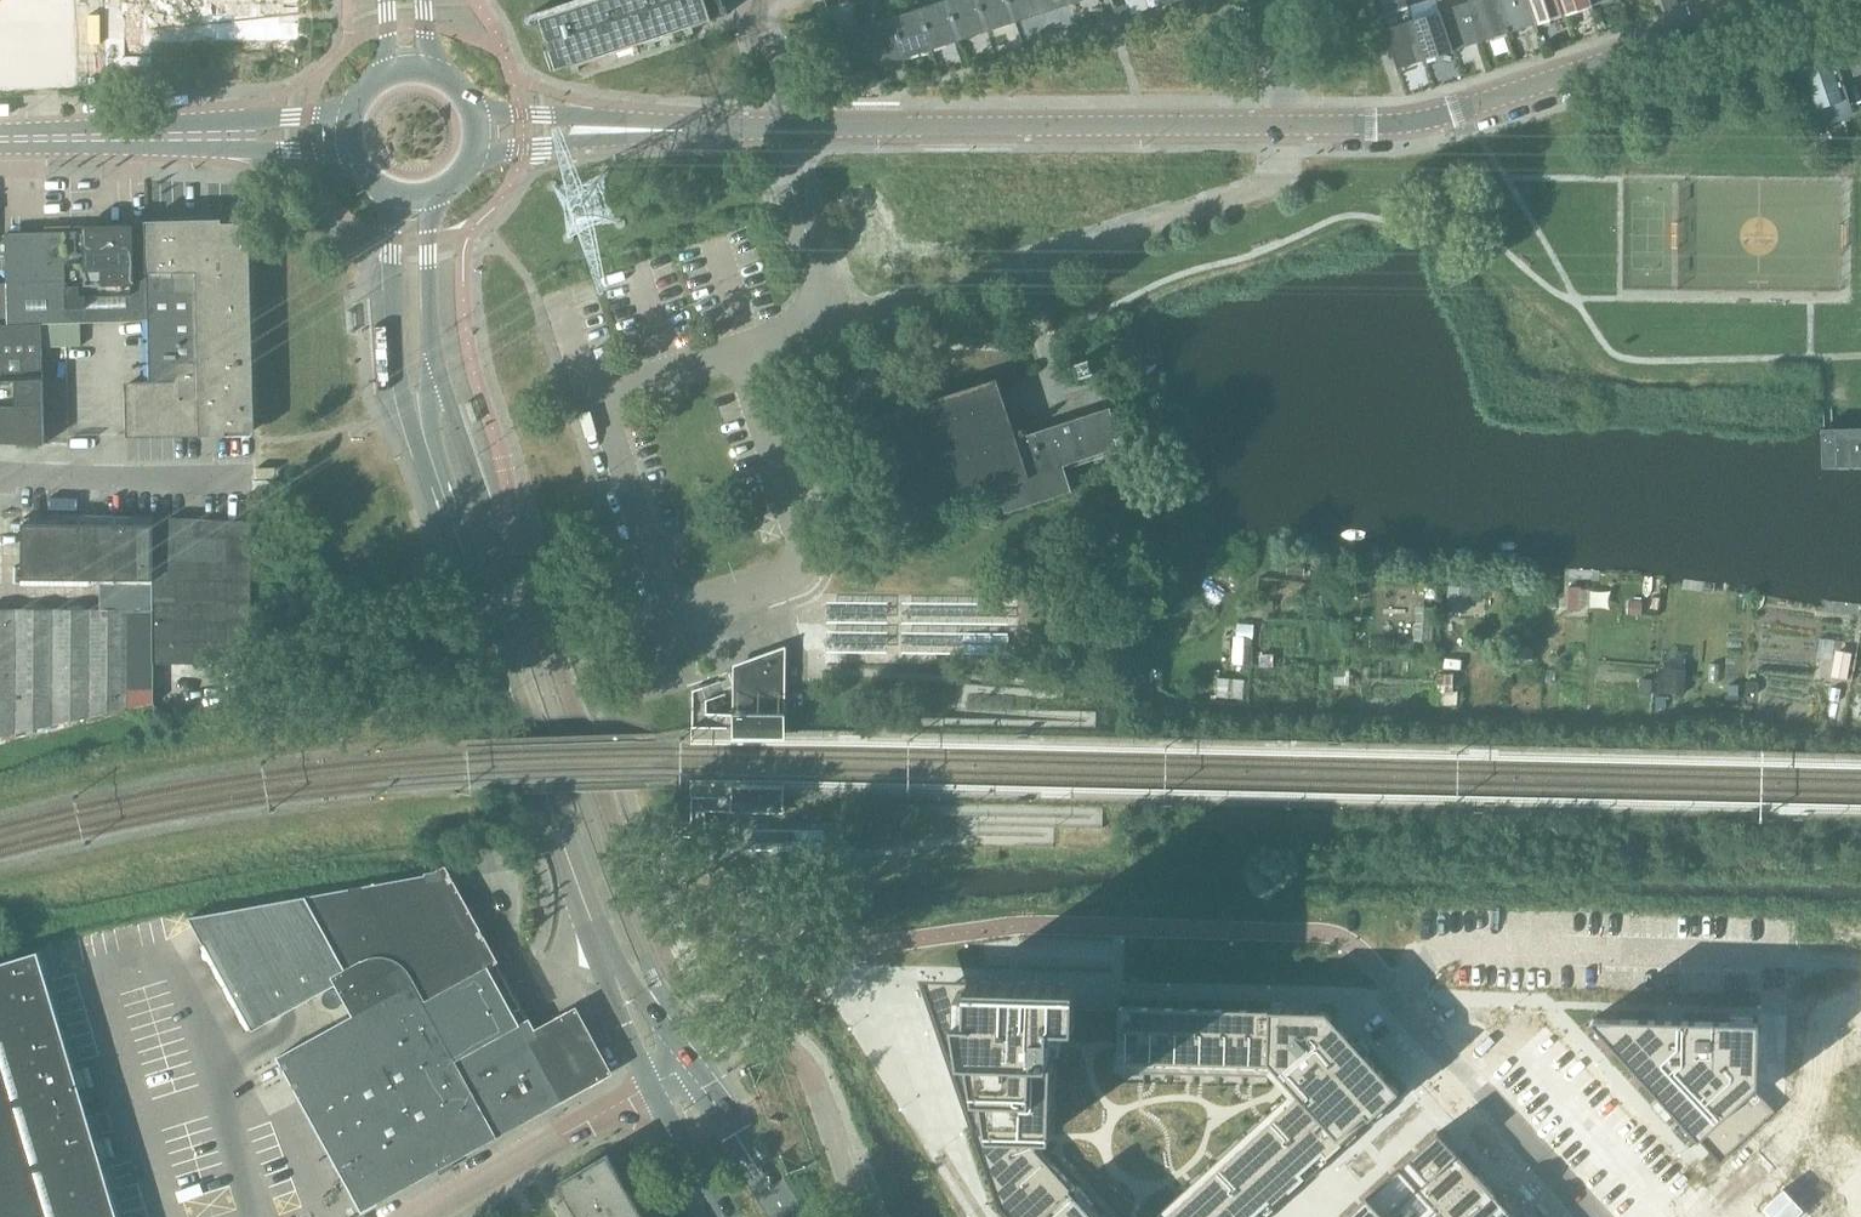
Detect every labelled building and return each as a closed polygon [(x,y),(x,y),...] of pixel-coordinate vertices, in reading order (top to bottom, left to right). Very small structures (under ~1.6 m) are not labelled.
[(68,72),(66,0),(0,0),(0,74),(68,72)] [(111,24),(137,24),(137,42),(204,42),(204,52),(285,52),(285,0),(111,0),(111,24)] [(580,5),(596,56),(609,52),(611,60),(618,58),(615,50),(635,44),(620,0),(596,0),(580,5)] [(635,44),(647,40),(649,47),(656,45),(653,38),(673,31),(663,0),(620,0),(635,44)] [(673,31),(685,28),(687,35),(694,33),(692,26),(713,19),(707,0),(663,0),(673,31)] [(713,19),(728,14),(723,0),(707,0),(713,19)] [(948,1),(960,38),(988,29),(978,0),(950,0),(948,1)] [(988,29),(1015,20),(1009,0),(978,0),(988,29)] [(1015,20),(1043,11),(1039,0),(1009,0),(1015,20)] [(1043,11),(1071,2),(1070,0),(1039,0),(1043,11)] [(1411,18),(1405,0),(1398,0),(1398,10),(1402,21),(1383,27),(1398,69),(1425,60),(1411,18)] [(1439,9),(1453,51),(1481,42),(1467,0),(1466,0),(1439,9)] [(1481,42),(1509,33),(1498,0),(1467,0),(1481,42)] [(1509,33),(1537,24),(1529,0),(1498,0),(1509,33)] [(1537,24),(1564,15),(1560,0),(1529,0),(1537,24)] [(1564,15),(1592,6),(1590,0),(1560,0),(1564,15)] [(1665,11),(1679,7),(1677,0),(1662,0),(1665,11)] [(948,1),(920,10),(932,48),(960,38),(948,1)] [(1132,14),(1129,3),(1114,8),(1117,19),(1132,14)] [(596,56),(580,5),(541,18),(549,40),(548,40),(557,69),(571,65),(573,72),(580,70),(577,63),(596,56)] [(1439,9),(1411,18),(1425,60),(1453,51),(1439,9)] [(920,10),(892,19),(905,57),(932,48),(920,10)] [(892,19),(865,28),(877,66),(905,57),(892,19)] [(877,66),(865,28),(837,37),(849,75),(877,66)] [(1795,60),(1812,111),(1849,99),(1832,48),(1795,60)] [(1848,58),(1854,76),(1860,74),(1860,54),(1848,58)] [(146,229),(148,319),(150,385),(125,385),(127,438),(200,436),(255,434),(250,219),(146,221),(146,229)] [(8,324),(42,323),(69,323),(66,226),(46,227),(46,232),(6,233),(8,324)] [(86,226),(66,226),(69,323),(81,322),(140,321),(148,319),(146,229),(86,231),(86,226)] [(81,322),(69,323),(42,323),(42,348),(81,347),(81,322)] [(8,324),(0,325),(0,442),(45,445),(42,348),(42,323),(8,324)] [(996,380),(862,424),(894,521),(998,487),(1006,512),(1072,491),(1063,466),(1123,446),(1111,407),(1011,440),(993,384),(997,382),(996,380)] [(1820,428),(1821,468),(1860,467),(1860,427),(1820,428)] [(22,584),(154,585),(156,517),(79,514),(79,520),(23,518),(22,584)] [(154,585),(153,612),(153,662),(154,662),(251,663),(252,521),(156,517),(154,585)] [(888,601),(827,601),(827,622),(887,622),(888,601)] [(993,603),(903,601),(903,623),(1006,624),(1007,612),(993,612),(993,603)] [(153,612),(128,611),(0,610),(0,737),(154,702),(154,662),(153,662),(153,612)] [(888,630),(827,630),(827,653),(888,653),(888,630)] [(1008,632),(902,631),(902,653),(1008,654),(1008,632)] [(1850,675),(1854,651),(1840,648),(1836,673),(1850,675)] [(742,670),(741,713),(783,714),(784,655),(760,663),(742,670)] [(1683,689),(1685,667),(1663,665),(1661,687),(1683,689)] [(164,676),(169,697),(216,687),(212,669),(184,675),(183,672),(164,676)] [(783,729),(783,714),(741,713),(735,713),(735,728),(783,729)] [(313,895),(189,917),(251,1029),(263,1022),(265,1024),(336,985),(353,1015),(278,1057),(363,1211),(562,1100),(524,1032),(518,1021),(437,874),(437,873),(434,873),(434,872),(432,872),(432,874),(313,895)] [(1491,924),(1519,923),(1519,896),(1491,896),(1491,924)] [(39,951),(0,963),(0,1216),(119,1216),(39,951)] [(929,1000),(933,1015),(931,1014),(998,1205),(1009,1216),(1099,1216),(1054,1166),(1054,1074),(1064,1075),(1066,1004),(1066,1002),(955,1000),(929,1000)] [(1397,1091),(1325,1010),(1120,1005),(1118,1075),(1267,1076),(1295,1104),(1169,1216),(1259,1216),(1397,1091)] [(534,1027),(524,1032),(562,1100),(595,1082),(611,1073),(580,1016),(566,1024),(540,1038),(534,1027)] [(1654,1018),(1594,1017),(1589,1020),(1719,1162),(1775,1111),(1753,1087),(1756,1084),(1759,1021),(1684,1020),(1684,1024),(1654,1023),(1654,1018)] [(1408,1157),(1398,1167),(1418,1189),(1428,1181),(1457,1154),(1437,1132),(1408,1157)] [(558,1183),(578,1216),(627,1188),(607,1154),(558,1183)] [(1457,1154),(1428,1181),(1446,1200),(1475,1173),(1457,1154)] [(1446,1200),(1461,1216),(1468,1216),(1494,1194),(1475,1173),(1446,1200)] [(578,1216),(644,1216),(627,1188),(578,1216)] [(1468,1216),(1509,1216),(1512,1214),(1494,1194),(1468,1216)] [(1344,1215),(1346,1216),(1384,1216),(1365,1196),(1344,1215)]
